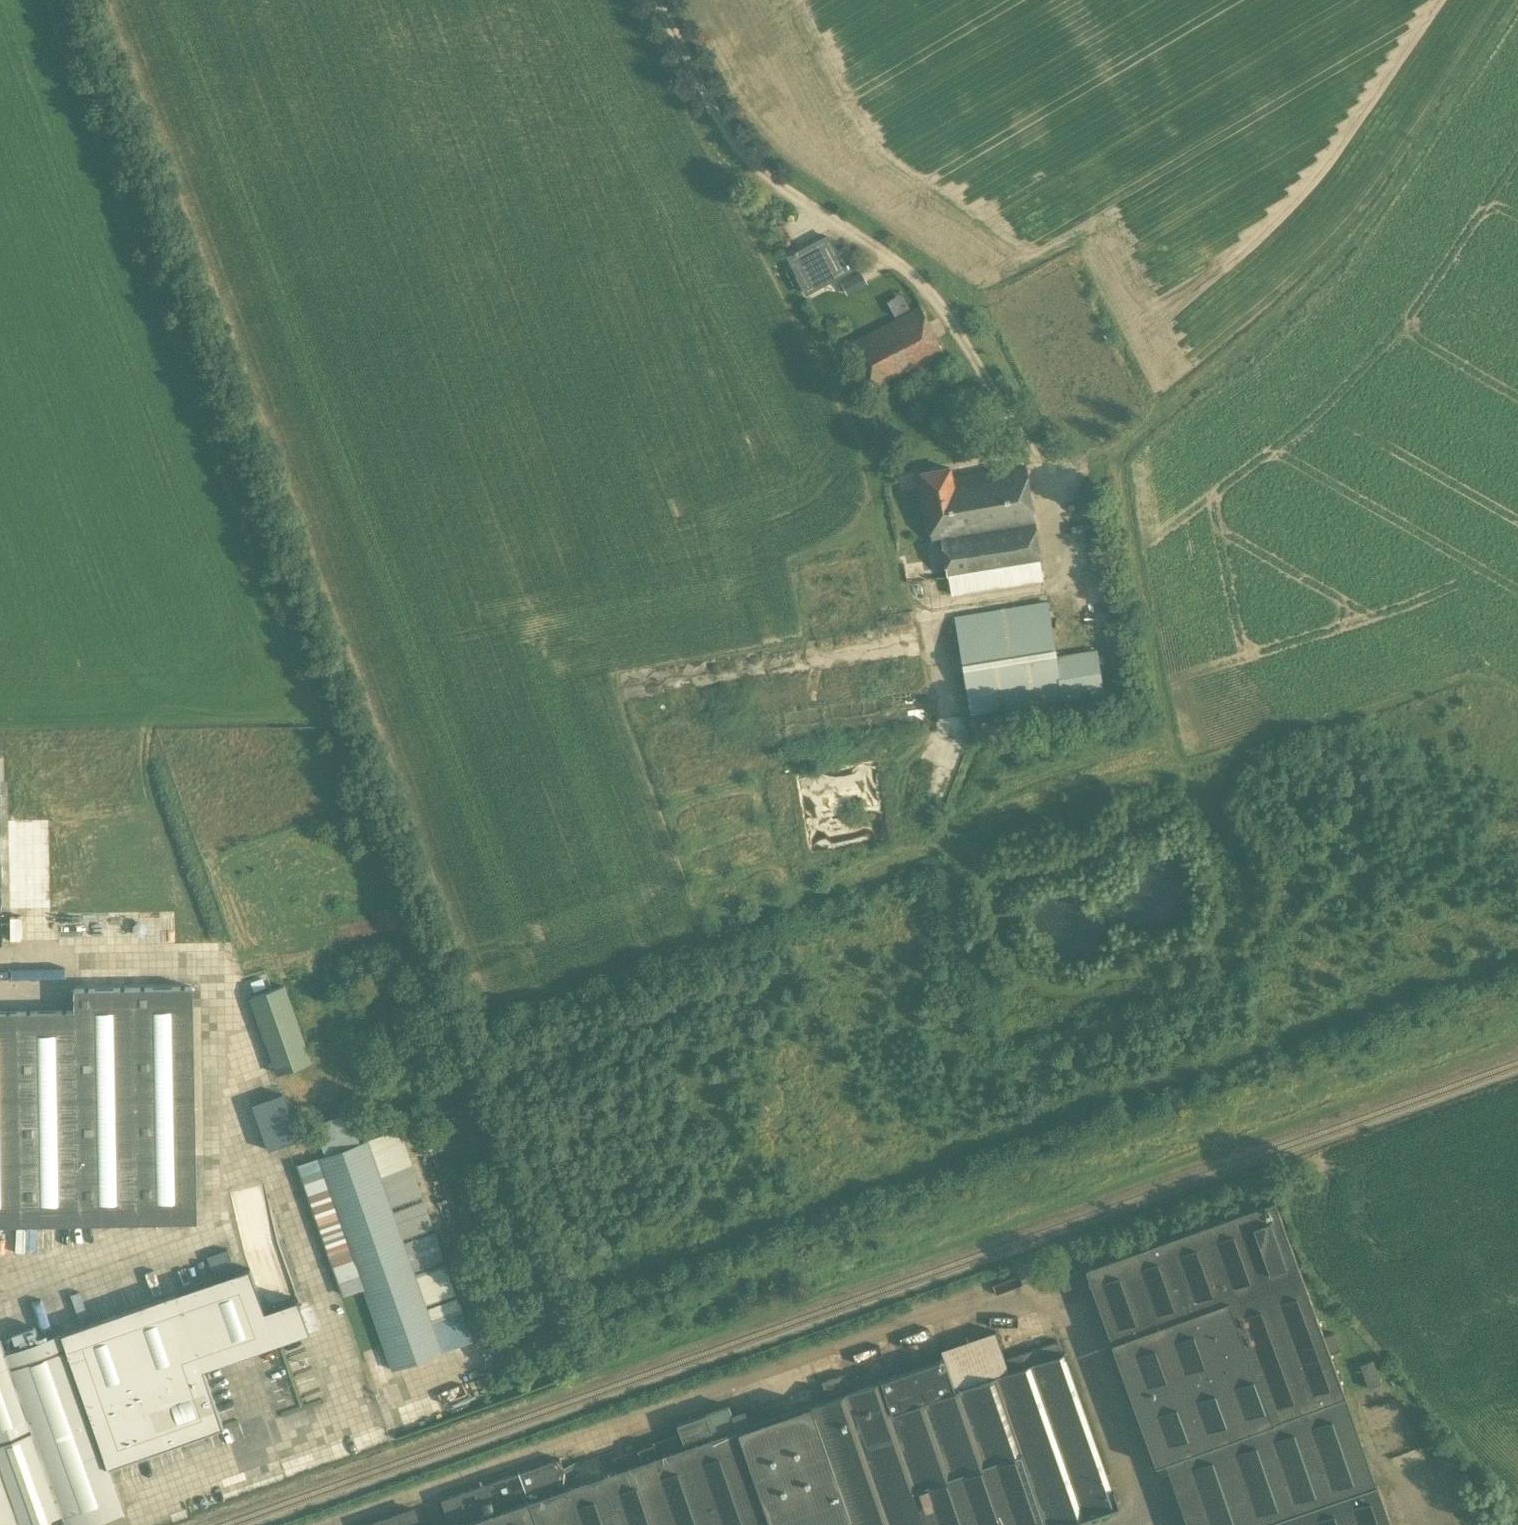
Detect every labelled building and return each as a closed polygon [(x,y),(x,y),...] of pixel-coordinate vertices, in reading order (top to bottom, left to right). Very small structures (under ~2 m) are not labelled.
[(806,293),(856,266),(848,251),(838,256),(827,235),(788,256),(798,275),(797,276),(806,293)] [(847,292),(866,282),(861,270),(841,280),(847,292)] [(928,370),(948,359),(918,303),(899,312),(900,316),(850,342),(874,388),(924,363),(928,370)] [(1026,463),(953,476),(951,465),(917,471),(931,540),(941,539),(941,538),(950,594),(1045,578),(1026,463)] [(1097,649),(1056,655),(1047,601),(955,616),(970,715),(1104,693),(1097,649)] [(204,1221),(200,984),(79,984),(79,1006),(0,1009),(0,1225),(204,1221)] [(255,994),(276,1073),(313,1063),(291,984),(255,994)] [(271,1147),(303,1138),(288,1091),(257,1101),(271,1147)] [(317,1157),(318,1161),(288,1171),(333,1298),(363,1288),(392,1370),(443,1352),(472,1341),(399,1128),(368,1139),(317,1157)] [(1187,1524),(1391,1524),(1377,1483),(1375,1484),(1345,1395),(1329,1352),(1339,1349),(1334,1333),(1323,1336),(1274,1200),(1085,1268),(1112,1343),(1110,1344),(1154,1465),(1165,1461),(1187,1524)] [(229,1426),(204,1359),(325,1318),(313,1284),(274,1296),(262,1257),(6,1344),(0,1340),(0,1524),(96,1524),(129,1513),(108,1467),(229,1426)] [(519,1472),(440,1499),(450,1524),(1061,1524),(1119,1505),(1112,1487),(1064,1352),(1061,1353),(1057,1342),(1004,1359),(995,1330),(940,1349),(944,1358),(880,1380),(811,1405),(811,1404),(809,1404),(803,1392),(803,1391),(802,1391),(801,1391),(770,1401),(770,1402),(770,1403),(775,1416),(749,1425),(744,1411),(732,1415),(729,1404),(705,1412),(706,1414),(676,1423),(680,1434),(678,1434),(654,1443),(612,1458),(616,1469),(569,1485),(559,1458),(519,1472)] [(1381,1383),(1373,1360),(1360,1365),(1368,1388),(1381,1383)] [(415,1507),(362,1524),(421,1524),(415,1507)]
